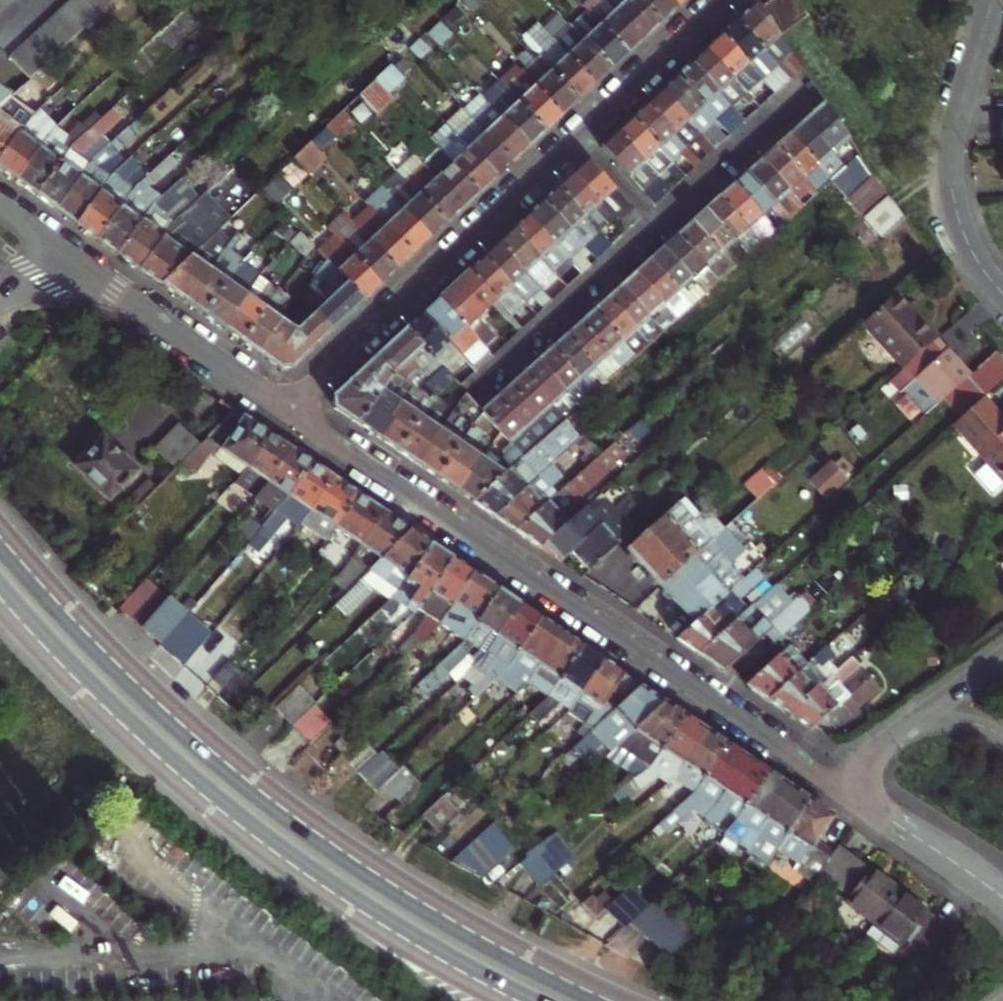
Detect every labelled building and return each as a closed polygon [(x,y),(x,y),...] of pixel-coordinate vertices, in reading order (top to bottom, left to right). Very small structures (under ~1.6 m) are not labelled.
[(0,65),(0,69),(18,89),(22,86),(113,0),(71,0),(0,65)] [(15,0),(0,0),(0,13),(15,0)] [(608,0),(605,0),(601,4),(641,47),(652,36),(657,32),(630,3),(627,0),(613,0),(610,2),(608,0)] [(630,3),(657,32),(667,22),(675,16),(660,0),(633,0),(630,3)] [(675,16),(683,7),(690,1),(689,0),(660,0),(675,16)] [(761,8),(779,36),(808,16),(797,0),(772,0),(761,8)] [(791,79),(802,69),(779,36),(761,8),(757,3),(750,10),(736,22),(791,79)] [(601,10),(588,22),(598,32),(625,62),(634,53),(641,47),(601,4),(598,6),(601,10)] [(553,25),(558,21),(555,17),(550,21),(553,25)] [(791,79),(736,22),(730,27),(721,36),(763,79),(776,92),(791,79)] [(625,62),(598,32),(580,48),(608,78),(620,67),(625,62)] [(763,79),(721,36),(715,42),(707,49),(748,93),(763,79)] [(580,48),(563,64),(590,94),(601,84),(608,78),(580,48)] [(748,93),(707,49),(700,55),(691,64),(732,108),(748,93)] [(374,55),(358,70),(372,86),(388,71),(374,55)] [(563,64),(547,79),(574,109),(585,99),(590,94),(563,64)] [(732,108),(691,64),(684,70),(676,77),(731,134),(735,129),(744,121),(732,108)] [(358,70),(341,86),(360,106),(377,91),(372,86),(358,70)] [(722,142),(731,134),(676,77),(669,84),(662,91),(716,148),(722,142)] [(574,109),(547,79),(531,94),(558,124),(570,113),(574,109)] [(3,104),(14,93),(0,82),(0,106),(3,104)] [(26,123),(12,112),(30,94),(22,86),(18,89),(14,93),(3,104),(0,106),(0,159),(26,123)] [(504,91),(500,95),(505,99),(508,96),(504,91)] [(716,148),(662,91),(655,97),(647,104),(688,148),(700,161),(703,160),(707,155),(716,148)] [(531,94),(514,109),(542,139),(554,128),(558,124),(531,94)] [(500,104),(505,99),(500,95),(495,99),(500,104)] [(489,114),(499,124),(514,109),(505,99),(500,104),(489,114)] [(324,102),(307,118),(320,132),(337,117),(324,102)] [(459,104),(454,109),(459,114),(463,109),(459,104)] [(688,148),(647,104),(640,110),(632,118),(672,162),(688,148)] [(846,172),(862,159),(861,157),(826,104),(814,115),(804,124),(846,172)] [(542,139),(514,109),(499,124),(526,154),(535,146),(542,139)] [(118,118),(110,111),(79,140),(72,147),(33,198),(44,207),(53,214),(89,166),(95,161),(85,152),(100,135),(118,118)] [(26,123),(0,159),(0,174),(7,179),(14,184),(50,136),(53,131),(55,129),(34,113),(33,114),(26,123)] [(672,162),(632,118),(626,123),(617,132),(670,189),(679,181),(685,175),(672,162)] [(499,124),(480,141),(508,170),(518,161),(526,154),(499,124)] [(796,130),(790,136),(833,184),(838,180),(846,172),(804,124),(796,130)] [(441,131),(424,146),(474,201),(483,193),(491,185),(464,156),(441,131)] [(33,198),(72,147),(79,140),(71,132),(64,138),(59,143),(50,136),(14,184),(25,192),(33,198)] [(293,167),(310,152),(292,132),(276,148),(289,163),(293,167)] [(666,193),(670,189),(617,132),(611,137),(602,146),(655,203),(666,193)] [(785,140),(776,148),(819,196),(833,184),(790,136),(785,140)] [(464,156),(491,185),(499,178),(508,170),(480,141),(464,156)] [(95,161),(89,166),(53,214),(67,224),(74,229),(111,179),(118,173),(108,163),(121,150),(113,144),(95,161)] [(474,201),(424,146),(407,162),(457,217),(466,209),(474,201)] [(272,178),(289,163),(276,148),(259,164),(272,178)] [(770,153),(763,160),(805,208),(819,196),(776,148),(770,153)] [(154,174),(129,197),(93,244),(104,252),(113,259),(148,214),(136,205),(148,190),(174,165),(169,159),(154,174)] [(838,180),(851,199),(875,178),(865,163),(862,159),(846,172),(838,180)] [(758,164),(749,172),(792,220),(805,208),(763,160),(758,164)] [(448,226),(457,217),(407,162),(390,177),(441,232),(448,226)] [(615,219),(630,205),(589,162),(583,168),(574,175),(615,219)] [(257,166),(244,178),(256,191),(269,179),(257,166)] [(122,186),(111,179),(74,229),(86,238),(93,244),(129,197),(154,174),(147,168),(142,173),(139,171),(122,186)] [(743,178),(734,186),(776,234),(792,220),(749,172),(743,178)] [(599,232),(615,219),(574,175),(566,182),(559,189),(599,232)] [(374,193),(425,247),(432,240),(441,232),(390,177),(374,193)] [(866,221),(890,200),(875,178),(851,199),(866,221)] [(125,268),(135,276),(174,225),(162,216),(187,192),(179,185),(160,203),(148,214),(113,259),(125,268)] [(720,198),(763,246),(776,234),(734,186),(728,190),(720,198)] [(599,232),(559,189),(552,195),(545,202),(586,246),(597,258),(608,248),(611,245),(599,232)] [(136,205),(148,214),(160,203),(148,190),(136,205)] [(358,208),(362,212),(408,263),(417,255),(425,247),(374,193),(358,208)] [(205,197),(174,225),(135,276),(146,284),(156,292),(211,239),(196,223),(214,205),(205,197)] [(715,202),(706,210),(749,258),(763,246),(720,198),(715,202)] [(881,243),(905,223),(890,200),(866,221),(881,243)] [(545,202),(536,210),(530,216),(571,259),(586,246),(545,202)] [(701,215),(692,222),(735,270),(749,258),(706,210),(701,215)] [(265,211),(257,219),(267,229),(275,222),(265,211)] [(362,212),(345,228),(391,278),(399,271),(408,263),(362,212)] [(571,259),(530,216),(522,222),(515,229),(555,273),(571,259)] [(391,278),(345,228),(336,217),(320,233),(326,240),(376,293),(385,284),(391,278)] [(280,219),(272,229),(287,242),(293,233),(280,219)] [(687,227),(677,236),(719,284),(735,270),(692,222),(687,227)] [(555,273),(515,229),(509,235),(500,243),(540,287),(555,273)] [(211,239),(156,292),(170,301),(180,308),(193,291),(190,289),(200,275),(205,274),(217,258),(215,256),(224,246),(214,236),(211,239)] [(669,243),(662,249),(705,296),(719,284),(677,236),(669,243)] [(189,315),(198,321),(236,268),(236,267),(239,265),(227,256),(235,244),(230,240),(224,246),(215,256),(217,258),(205,274),(200,275),(190,289),(193,291),(180,308),(189,315)] [(365,302),(376,293),(326,240),(310,255),(320,266),(359,308),(365,302)] [(540,287),(500,243),(493,249),(485,257),(530,305),(537,298),(545,306),(552,300),(540,287)] [(647,262),(690,309),(705,296),(662,249),(657,253),(647,262)] [(515,318),(530,305),(485,257),(479,263),(471,270),(500,302),(515,318)] [(640,269),(633,275),(675,322),(690,309),(647,262),(640,269)] [(343,322),(359,308),(320,266),(307,284),(314,289),(312,293),(328,309),(323,313),(317,308),(308,317),(327,338),(343,322)] [(227,316),(253,281),(236,268),(198,321),(212,331),(219,336),(230,319),(227,316)] [(483,318),(500,302),(471,270),(465,276),(449,290),(441,298),(488,349),(500,337),(483,318)] [(620,287),(662,334),(675,322),(633,275),(627,281),(620,287)] [(273,295),(253,281),(227,316),(230,319),(219,336),(229,343),(236,348),(272,297),(273,295)] [(613,293),(605,300),(648,347),(653,342),(662,334),(620,287),(613,293)] [(904,367),(938,337),(940,335),(920,313),(918,315),(910,306),(899,294),(865,323),(904,367)] [(283,305),(272,297),(236,348),(247,356),(256,363),(268,346),(265,344),(276,328),(267,322),(273,319),(283,305)] [(308,317),(317,308),(305,297),(297,305),(308,317)] [(488,349),(441,298),(434,304),(424,313),(467,360),(471,364),(488,349)] [(591,312),(634,359),(648,347),(605,300),(600,304),(591,312)] [(585,318),(577,324),(619,372),(634,359),(591,312),(585,318)] [(462,364),(467,360),(424,313),(419,318),(405,331),(443,373),(458,360),(462,364)] [(303,360),(327,338),(308,317),(290,339),(276,328),(265,344),(268,346),(256,363),(268,371),(273,375),(285,375),(303,360)] [(563,337),(606,383),(619,372),(577,324),(571,330),(563,337)] [(431,400),(447,377),(443,373),(405,331),(391,344),(373,360),(393,375),(404,383),(411,388),(421,380),(430,386),(423,397),(429,402),(431,400)] [(554,345),(549,349),(591,396),(606,383),(563,337),(554,345)] [(925,415),(965,381),(972,375),(958,359),(938,337),(904,367),(889,380),(900,393),(903,390),(925,415)] [(577,408),(583,404),(591,396),(549,349),(541,356),(536,361),(577,408)] [(983,383),(991,392),(1002,382),(1002,360),(997,352),(972,375),(965,381),(973,391),(983,383)] [(358,423),(393,375),(373,360),(335,395),(336,408),(350,417),(358,423)] [(525,370),(521,374),(562,422),(577,408),(536,361),(525,370)] [(515,380),(507,387),(548,434),(561,423),(562,422),(521,374),(515,380)] [(389,422),(386,419),(397,403),(389,398),(396,394),(404,383),(393,375),(358,423),(369,430),(379,437),(389,422)] [(493,399),(534,446),(548,434),(507,387),(500,393),(493,399)] [(423,397),(411,388),(400,405),(397,403),(386,419),(389,422),(379,437),(392,445),(397,449),(429,402),(423,397)] [(205,403),(211,397),(208,395),(204,392),(199,397),(205,403)] [(480,413),(479,412),(464,396),(439,431),(451,438),(451,432),(459,421),(469,428),(480,413)] [(479,412),(480,413),(496,431),(521,458),(525,454),(534,446),(493,399),(486,405),(479,412)] [(954,426),(1002,481),(1002,412),(1000,415),(985,399),(954,426)] [(429,448),(426,446),(438,430),(428,423),(433,421),(442,408),(431,400),(429,402),(397,449),(410,458),(418,464),(429,448)] [(228,437),(242,419),(225,407),(212,422),(228,437)] [(259,431),(245,421),(222,444),(215,452),(197,470),(209,481),(220,463),(253,484),(259,478),(281,446),(264,435),(259,431)] [(429,448),(418,464),(429,471),(436,476),(469,428),(459,421),(451,432),(451,438),(439,431),(438,430),(426,446),(429,448)] [(492,514),(511,499),(543,471),(534,461),(553,445),(552,442),(567,429),(561,423),(548,434),(534,446),(525,454),(521,458),(517,461),(487,487),(471,500),(483,508),(492,514)] [(467,474),(463,471),(475,455),(466,449),(471,446),(479,434),(469,428),(436,476),(449,485),(456,490),(467,474)] [(861,431),(854,437),(863,447),(870,441),(861,431)] [(197,434),(174,459),(191,476),(197,470),(215,452),(197,434)] [(259,478),(279,491),(301,460),(294,455),(281,446),(259,478)] [(491,466),(478,457),(475,455),(463,471),(467,474),(456,490),(465,496),(471,500),(487,487),(517,461),(504,452),(491,466)] [(116,514),(144,484),(111,453),(83,483),(116,514)] [(836,458),(813,478),(831,499),(854,478),(851,475),(860,467),(849,454),(840,462),(836,458)] [(770,458),(745,480),(759,495),(779,477),(783,473),(770,458)] [(605,473),(594,459),(554,494),(526,519),(514,529),(531,540),(539,546),(572,517),(568,511),(578,502),(575,498),(605,473)] [(783,473),(779,477),(786,484),(806,466),(799,459),(783,473)] [(299,504),(321,474),(314,469),(301,460),(279,491),(279,492),(266,507),(286,520),(298,507),(299,504)] [(514,529),(526,519),(554,494),(548,488),(560,478),(557,474),(563,470),(554,460),(543,471),(511,499),(492,514),(506,524),(514,529)] [(304,522),(315,529),(321,521),(343,489),(335,483),(321,474),(299,504),(298,507),(286,520),(278,530),(290,538),(304,522)] [(253,484),(246,492),(265,507),(266,507),(279,492),(279,491),(259,478),(253,484)] [(655,491),(647,482),(620,506),(569,551),(578,562),(586,570),(628,533),(619,522),(623,519),(655,491)] [(569,551),(620,506),(604,488),(572,517),(539,546),(553,556),(559,560),(569,551)] [(347,536),(368,506),(359,500),(343,489),(321,521),(315,529),(340,545),(345,539),(347,536)] [(657,587),(709,541),(692,522),(676,504),(624,550),(643,571),(657,587)] [(392,523),(381,515),(368,506),(347,536),(372,552),(392,523)] [(696,518),(692,522),(709,541),(713,537),(696,518)] [(628,533),(631,530),(623,519),(619,522),(628,533)] [(264,546),(276,532),(261,520),(250,534),(264,546)] [(394,568),(396,566),(421,542),(408,533),(392,523),(372,552),(394,568)] [(713,537),(709,541),(657,587),(674,606),(690,625),(754,568),(756,567),(722,529),(713,537)] [(958,545),(941,541),(937,557),(954,562),(958,545)] [(413,596),(441,556),(432,550),(421,542),(396,566),(394,568),(386,576),(351,611),(346,615),(357,627),(384,601),(400,611),(401,610),(406,605),(413,596)] [(372,552),(370,554),(365,562),(386,576),(394,568),(372,552)] [(428,620),(463,570),(453,564),(441,556),(413,596),(406,605),(401,610),(416,620),(420,614),(428,620)] [(748,590),(762,578),(754,568),(690,625),(674,638),(688,648),(697,654),(757,601),(748,590)] [(443,642),(449,635),(485,585),(475,579),(463,570),(428,620),(436,626),(424,645),(407,662),(414,669),(443,642)] [(157,634),(185,602),(162,582),(133,614),(157,634)] [(798,595),(791,601),(776,584),(757,601),(697,654),(716,667),(722,672),(764,633),(772,642),(774,640),(775,641),(815,605),(804,592),(799,597),(798,595)] [(475,652),(508,601),(498,595),(485,585),(449,635),(443,642),(414,669),(402,681),(421,701),(455,670),(475,652)] [(505,648),(516,632),(521,635),(532,617),(524,612),(508,601),(475,652),(455,670),(461,678),(482,659),(495,666),(507,649),(505,648)] [(176,650),(203,618),(185,602),(157,634),(176,650)] [(757,695),(764,700),(806,663),(799,654),(817,638),(819,640),(833,628),(836,631),(843,624),(831,609),(742,685),(757,695)] [(428,620),(420,614),(416,620),(423,625),(428,620)] [(505,691),(518,679),(550,630),(541,624),(532,617),(521,635),(516,632),(505,648),(507,649),(495,666),(494,667),(480,680),(491,688),(457,720),(465,729),(489,706),(505,691)] [(396,650),(407,662),(424,645),(436,626),(428,620),(423,625),(396,650)] [(561,663),(558,660),(570,643),(564,639),(550,630),(518,679),(505,691),(489,706),(507,723),(509,721),(528,703),(536,695),(549,678),(550,679),(561,663)] [(557,708),(592,658),(585,653),(570,643),(558,660),(561,663),(550,679),(549,678),(536,695),(528,703),(509,721),(526,738),(538,728),(557,708)] [(832,657),(824,648),(806,663),(764,700),(781,711),(786,715),(825,680),(813,667),(818,663),(821,666),(832,657)] [(580,722),(613,672),(607,668),(592,658),(557,708),(538,728),(556,744),(560,741),(580,722)] [(825,680),(786,715),(802,725),(809,730),(842,700),(870,676),(863,668),(839,688),(829,676),(825,680)] [(630,684),(613,672),(580,722),(590,730),(605,740),(620,726),(650,697),(637,688),(630,684)] [(290,714),(314,692),(297,674),(273,696),(290,714)] [(853,713),(882,689),(870,676),(842,700),(850,709),(853,713)] [(307,733),(331,711),(314,692),(290,714),(307,733)] [(601,780),(619,764),(641,742),(673,712),(666,707),(650,697),(620,726),(605,740),(602,742),(582,761),(601,780)] [(660,777),(664,771),(694,726),(685,720),(673,712),(641,742),(619,764),(649,785),(660,777)] [(668,786),(679,793),(681,791),(692,775),(694,776),(705,759),(702,757),(714,739),(707,735),(694,726),(664,771),(660,777),(649,785),(622,804),(629,815),(668,786)] [(705,759),(694,776),(692,775),(681,791),(679,793),(686,802),(669,818),(677,827),(699,806),(736,754),(728,748),(714,739),(702,757),(705,759)] [(372,783),(393,763),(374,745),(354,764),(372,783)] [(747,786),(743,784),(755,767),(747,761),(736,754),(699,806),(677,827),(669,834),(676,842),(704,816),(715,827),(723,819),(724,816),(734,802),(735,804),(747,786)] [(413,778),(396,760),(393,763),(372,783),(389,800),(398,792),(413,778)] [(723,819),(715,827),(724,833),(737,820),(748,827),(749,826),(778,782),(771,777),(755,767),(743,784),(747,786),(735,804),(734,802),(724,816),(723,819)] [(414,777),(413,778),(398,792),(415,810),(431,795),(414,777)] [(788,814),(785,812),(797,794),(789,789),(778,782),(749,826),(748,827),(727,848),(753,864),(774,834),(773,833),(776,828),(778,829),(788,814)] [(782,866),(820,809),(813,805),(797,794),(785,812),(788,814),(778,829),(776,828),(773,833),(774,834),(753,864),(774,878),(782,866)] [(451,843),(474,821),(458,804),(434,826),(451,843)] [(834,819),(820,809),(782,866),(816,888),(836,856),(837,855),(826,848),(842,824),(834,819)] [(533,868),(504,833),(464,870),(504,894),(533,868)] [(582,873),(562,848),(534,871),(537,875),(530,881),(547,901),(582,873)] [(822,892),(842,861),(836,856),(816,888),(822,892)] [(854,902),(850,907),(876,929),(902,897),(878,877),(853,856),(831,883),(854,902)] [(628,910),(621,917),(642,933),(647,928),(661,913),(644,896),(628,910)] [(924,916),(902,897),(876,929),(867,941),(897,964),(911,950),(927,964),(951,938),(924,916)] [(621,917),(628,910),(619,900),(612,907),(608,904),(598,913),(611,927),(621,917)] [(647,928),(668,944),(669,943),(686,927),(667,908),(661,913),(647,928)] [(687,960),(703,945),(686,927),(669,943),(687,960)]
